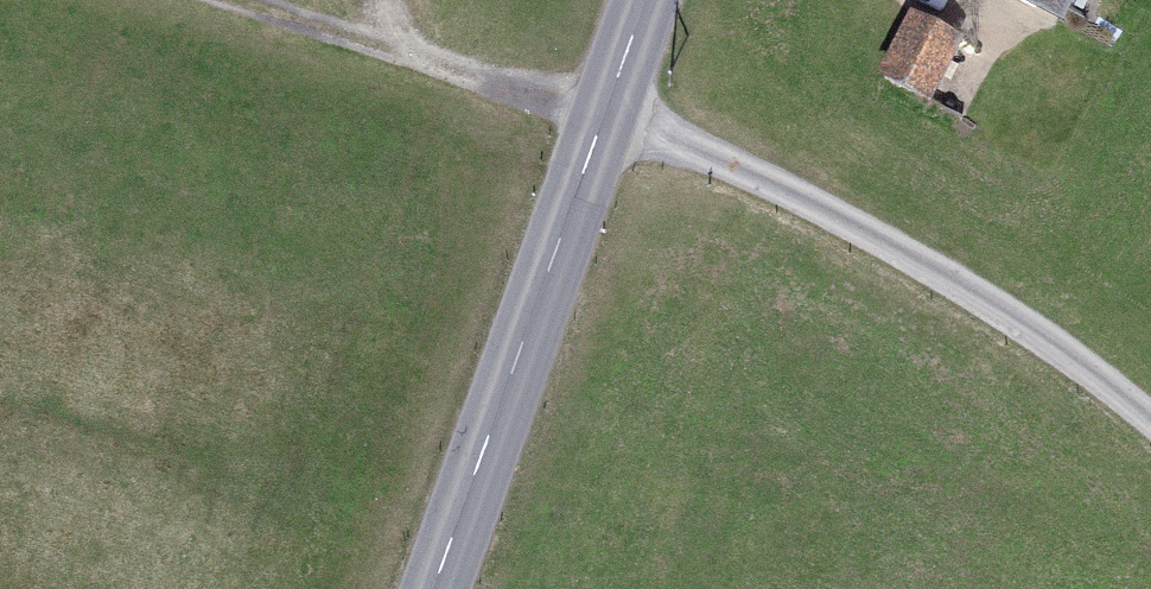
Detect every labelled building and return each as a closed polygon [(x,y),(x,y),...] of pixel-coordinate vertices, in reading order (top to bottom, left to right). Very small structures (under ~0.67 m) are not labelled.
[(879,65),(930,91),(963,26),(912,0),(879,65)] [(1096,38),(1112,0),(1005,0),(1096,38)]
